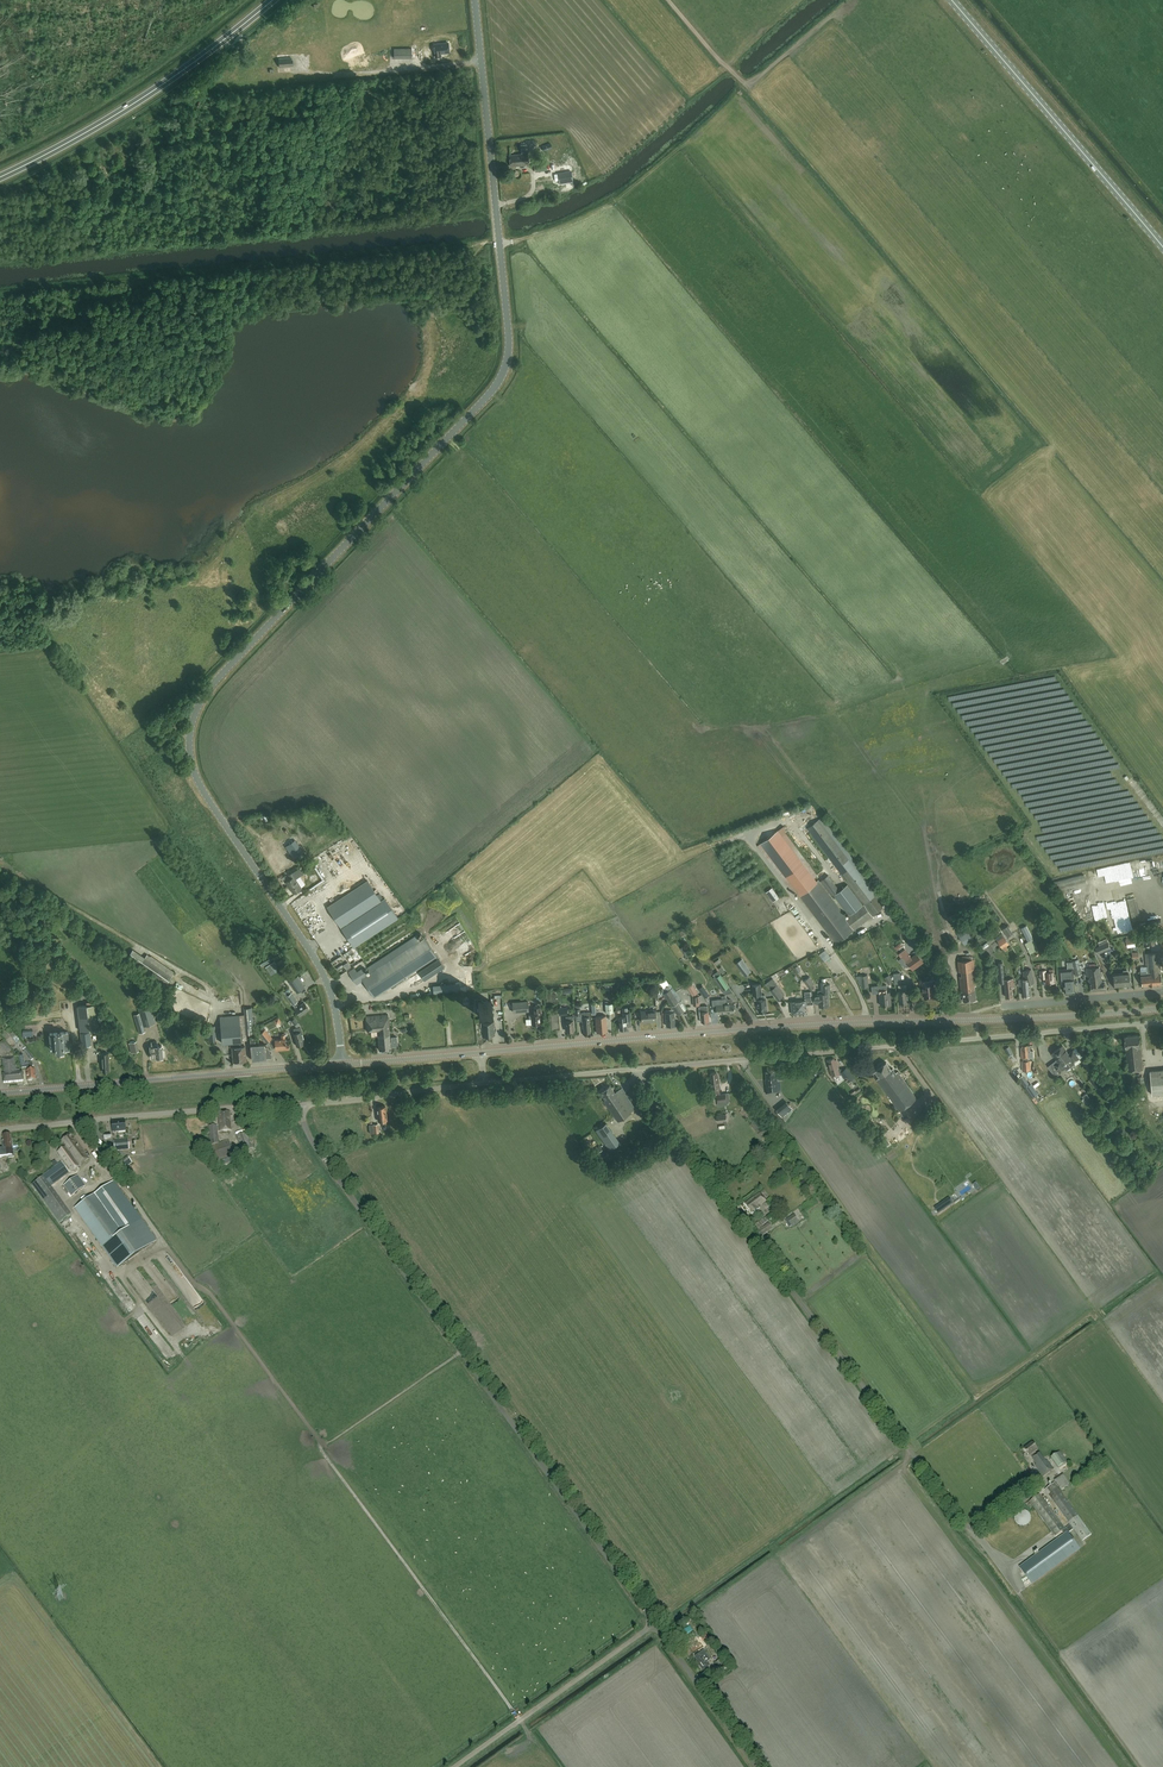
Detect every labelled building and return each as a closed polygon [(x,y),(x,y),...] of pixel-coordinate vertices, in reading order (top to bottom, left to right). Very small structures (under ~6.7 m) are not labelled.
[(447,45),(448,45),(448,42),(435,44),(436,57),(441,56),(440,52),(448,52),(447,45)] [(411,47),(393,48),(394,58),(412,57),(411,47)] [(291,64),(293,64),(293,58),(291,58),(291,57),(278,58),(279,66),(291,66),(291,64)] [(337,67),(337,57),(312,58),(312,65),(313,71),(327,70),(327,67),(337,67)] [(349,71),(347,59),(343,60),(344,67),(336,68),(336,72),(349,71)] [(510,155),(511,166),(516,165),(528,164),(527,154),(526,145),(521,146),(521,150),(522,150),(522,154),(516,155),(515,155),(510,155)] [(535,172),(547,170),(545,162),(534,164),(535,172)] [(570,171),(557,174),(560,185),(573,181),(570,171)] [(806,805),(793,809),(796,817),(809,813),(806,805)] [(760,844),(836,943),(885,906),(819,819),(807,828),(864,904),(863,905),(847,884),(839,890),(827,874),(820,880),(832,895),(834,894),(849,915),(844,918),(778,830),(760,844)] [(295,840),(286,846),(294,859),(304,852),(295,840)] [(293,893),(301,887),(295,878),(297,878),(296,877),(303,873),(299,868),(293,872),(289,875),(291,878),(286,881),(293,893)] [(1057,893),(1087,885),(1084,874),(1054,882),(1057,893)] [(354,946),(398,917),(385,898),(381,900),(367,880),(327,906),(354,946)] [(1127,899),(1133,921),(1141,919),(1136,897),(1127,899)] [(5,918),(10,915),(5,907),(0,911),(5,918)] [(7,926),(14,920),(10,915),(3,920),(7,926)] [(1013,933),(1008,925),(1002,929),(1007,937),(1013,933)] [(1033,938),(1026,925),(1021,928),(1027,940),(1033,938)] [(1155,943),(1154,933),(1146,934),(1148,944),(1155,943)] [(970,934),(962,938),(964,943),(972,939),(970,934)] [(1009,944),(1002,934),(997,937),(995,935),(993,936),(1002,949),(1003,948),(1005,952),(1009,949),(1007,946),(1009,944)] [(437,956),(424,937),(367,974),(363,967),(356,972),(354,968),(347,972),(356,985),(362,981),(373,998),(437,956)] [(1025,943),(1030,953),(1038,949),(1033,939),(1025,943)] [(1108,942),(1099,946),(1102,952),(1110,948),(1108,942)] [(366,964),(363,955),(365,954),(363,951),(356,954),(358,959),(357,959),(361,966),(366,964)] [(1142,985),(1154,983),(1154,981),(1152,981),(1151,974),(1154,974),(1153,958),(1154,958),(1153,952),(1145,953),(1146,966),(1147,966),(1148,972),(1146,972),(1146,971),(1140,971),(1142,985)] [(1154,981),(1154,983),(1162,983),(1159,952),(1153,952),(1154,958),(1153,958),(1154,974),(1151,974),(1152,981),(1154,981)] [(917,953),(906,961),(913,969),(923,962),(917,953)] [(948,970),(941,957),(935,961),(942,973),(948,970)] [(419,972),(424,981),(444,967),(439,959),(419,972)] [(736,964),(745,977),(752,972),(742,959),(736,964)] [(975,986),(976,986),(974,959),(957,961),(959,972),(962,971),(962,976),(959,976),(961,991),(962,990),(963,1001),(976,1000),(975,986)] [(1082,974),(1078,959),(1072,960),(1075,976),(1082,974)] [(1013,987),(1014,987),(1013,978),(1004,979),(1003,962),(998,962),(1000,983),(1005,982),(1006,997),(1013,996),(1013,987)] [(158,970),(170,978),(175,971),(163,963),(158,970)] [(274,971),(279,968),(276,963),(270,966),(267,969),(269,972),(273,969),(274,971)] [(1099,966),(1086,968),(1087,976),(1090,976),(1090,978),(1089,978),(1088,979),(1088,981),(1089,982),(1090,981),(1091,989),(1091,990),(1098,989),(1095,969),(1100,969),(1099,966)] [(1065,992),(1075,991),(1074,979),(1073,968),(1059,969),(1060,980),(1063,980),(1065,992)] [(1030,981),(1030,983),(1034,981),(1031,969),(1023,971),(1025,978),(1028,978),(1028,981),(1030,981)] [(1100,974),(1100,969),(1095,969),(1098,989),(1106,988),(1105,980),(1102,981),(1101,974),(1100,974)] [(1046,983),(1055,983),(1055,982),(1054,982),(1053,972),(1046,972),(1046,970),(1039,970),(1040,979),(1045,978),(1046,983)] [(1130,983),(1129,972),(1114,974),(1115,985),(1130,983)] [(729,986),(722,976),(720,973),(715,977),(723,990),(729,986)] [(659,979),(663,986),(669,983),(665,975),(659,979)] [(297,992),(305,987),(298,976),(290,982),(297,992)] [(813,993),(816,991),(812,985),(807,978),(804,980),(809,987),(813,993)] [(1023,995),(1027,995),(1031,994),(1030,983),(1030,981),(1028,981),(1028,978),(1025,978),(1019,979),(1019,985),(1022,985),(1023,995)] [(922,981),(922,986),(923,995),(924,995),(924,998),(935,997),(934,995),(936,994),(934,980),(922,981)] [(434,994),(461,990),(459,981),(433,985),(434,994)] [(699,996),(693,996),(699,992),(692,982),(686,985),(693,996),(694,1005),(700,1005),(699,996)] [(829,1005),(828,993),(831,993),(830,984),(826,984),(826,982),(821,982),(822,990),(818,990),(818,993),(818,994),(814,994),(814,1002),(819,1002),(819,1006),(829,1005)] [(708,1000),(712,997),(703,983),(699,986),(708,1000)] [(754,1000),(758,1000),(758,1002),(757,1002),(757,1007),(759,1007),(759,1011),(767,1010),(766,998),(765,998),(765,994),(761,995),(760,984),(752,984),(753,995),(754,995),(754,1000)] [(899,1003),(908,1002),(907,990),(905,990),(904,984),(898,985),(899,990),(898,990),(899,1003)] [(677,1015),(681,1013),(684,1011),(668,985),(665,987),(667,991),(664,993),(677,1015)] [(881,1005),(891,1004),(890,991),(887,992),(886,985),(872,986),(872,993),(880,992),(881,1005)] [(777,1000),(782,996),(783,995),(776,986),(770,990),(777,1000)] [(299,1014),(308,1008),(304,1002),(299,1006),(297,1002),(298,1001),(292,992),(287,995),(293,1004),(296,1008),(295,1009),(299,1014)] [(724,996),(726,1013),(730,1012),(730,1014),(731,1015),(734,1015),(735,1013),(734,1012),(735,1012),(734,1003),(733,1003),(733,1001),(731,999),(728,1000),(728,999),(725,995),(724,996)] [(716,1005),(717,1014),(726,1013),(724,996),(722,996),(723,1004),(716,1005)] [(137,1024),(139,1033),(146,1031),(144,1026),(155,1022),(148,999),(137,1003),(141,1014),(134,1016),(137,1024)] [(807,1000),(791,1001),(792,1014),(805,1013),(804,1005),(807,1005),(807,1000)] [(478,1017),(493,1016),(491,1001),(476,1002),(478,1017)] [(513,1012),(529,1011),(528,1001),(512,1002),(513,1012)] [(613,1003),(605,1004),(606,1013),(613,1013),(613,1003)] [(77,1006),(80,1030),(103,1027),(101,1009),(97,1010),(96,1004),(93,1004),(87,1005),(77,1006)] [(540,1024),(539,1014),(541,1014),(540,1006),(533,1007),(534,1014),(531,1014),(532,1024),(540,1024)] [(708,1022),(708,1021),(709,1021),(708,1011),(708,1006),(699,1007),(700,1012),(699,1012),(700,1017),(701,1017),(701,1022),(705,1022),(706,1022),(708,1022)] [(245,1008),(247,1034),(254,1034),(254,1026),(252,1008),(245,1008)] [(642,1022),(656,1020),(655,1010),(641,1011),(642,1022)] [(666,1025),(675,1024),(674,1011),(665,1012),(666,1025)] [(584,1033),(591,1032),(589,1012),(581,1013),(582,1028),(583,1028),(584,1033)] [(626,1020),(630,1020),(629,1012),(623,1013),(624,1016),(619,1017),(620,1029),(626,1029),(626,1020)] [(378,1030),(379,1041),(390,1040),(389,1014),(366,1016),(368,1031),(378,1030)] [(233,1061),(246,1060),(245,1046),(241,1046),(240,1041),(241,1041),(239,1015),(220,1017),(222,1043),(232,1042),(233,1061)] [(597,1032),(607,1031),(606,1015),(595,1016),(597,1032)] [(566,1031),(574,1030),(573,1020),(572,1020),(572,1016),(566,1016),(566,1020),(565,1020),(566,1031)] [(209,1040),(216,1040),(215,1025),(207,1026),(209,1040)] [(21,1039),(33,1038),(32,1027),(21,1028),(20,1028),(21,1039)] [(294,1029),(295,1033),(293,1033),(297,1046),(304,1043),(303,1038),(304,1038),(303,1034),(302,1034),(301,1031),(302,1031),(300,1027),(294,1029)] [(265,1029),(260,1034),(267,1042),(272,1038),(265,1029)] [(69,1048),(69,1047),(68,1032),(68,1031),(67,1031),(50,1033),(51,1049),(51,1050),(52,1050),(52,1049),(57,1049),(57,1050),(64,1050),(64,1048),(69,1048)] [(82,1045),(91,1044),(90,1032),(80,1033),(82,1045)] [(275,1048),(278,1047),(278,1050),(290,1048),(289,1045),(286,1045),(286,1039),(285,1039),(285,1034),(281,1035),(282,1039),(275,1040),(275,1048)] [(1128,1071),(1142,1069),(1139,1035),(1124,1036),(1128,1071)] [(266,1058),(272,1058),(271,1052),(270,1053),(270,1050),(267,1047),(265,1047),(265,1044),(258,1044),(258,1036),(250,1036),(251,1045),(252,1059),(266,1058)] [(397,1037),(392,1037),(391,1037),(392,1041),(391,1042),(390,1040),(379,1041),(379,1050),(391,1049),(391,1046),(397,1045),(397,1037)] [(157,1057),(163,1056),(161,1045),(158,1045),(158,1041),(153,1042),(153,1046),(151,1046),(152,1055),(157,1055),(157,1057)] [(1030,1051),(1031,1051),(1030,1045),(1022,1046),(1022,1047),(1021,1047),(1022,1058),(1023,1058),(1024,1061),(1022,1062),(1023,1071),(1031,1070),(1030,1061),(1029,1061),(1029,1058),(1031,1057),(1030,1051)] [(1074,1062),(1079,1058),(1073,1050),(1069,1053),(1062,1045),(1057,1049),(1070,1066),(1075,1063),(1074,1062)] [(27,1049),(24,1052),(31,1061),(34,1059),(27,1049)] [(1070,1066),(1057,1049),(1052,1053),(1058,1061),(1054,1064),(1060,1072),(1066,1068),(1067,1069),(1070,1066)] [(28,1081),(36,1080),(35,1074),(36,1074),(35,1072),(35,1070),(33,1070),(33,1063),(25,1063),(23,1055),(19,1056),(22,1068),(27,1068),(27,1071),(28,1081)] [(4,1083),(23,1081),(23,1073),(16,1073),(14,1058),(2,1059),(4,1074),(3,1074),(4,1083)] [(845,1078),(847,1076),(852,1082),(856,1079),(850,1072),(847,1074),(844,1070),(842,1071),(842,1069),(839,1069),(836,1060),(835,1060),(834,1058),(827,1061),(832,1077),(842,1074),(845,1078)] [(899,1110),(908,1104),(916,1098),(897,1071),(896,1073),(892,1068),(891,1069),(886,1062),(875,1070),(880,1077),(877,1079),(899,1110)] [(1150,1071),(1152,1094),(1162,1093),(1162,1069),(1150,1071)] [(775,1070),(766,1071),(767,1082),(766,1082),(766,1083),(765,1083),(766,1093),(780,1091),(779,1080),(777,1080),(775,1070)] [(711,1093),(712,1092),(713,1093),(717,1092),(718,1101),(726,1100),(725,1093),(720,1094),(719,1092),(720,1092),(718,1076),(717,1076),(717,1072),(711,1073),(712,1079),(711,1079),(712,1088),(710,1088),(709,1089),(710,1092),(711,1093)] [(1104,1083),(1097,1074),(1090,1079),(1097,1089),(1104,1083)] [(1019,1078),(1025,1087),(1029,1084),(1023,1075),(1019,1078)] [(635,1109),(626,1095),(627,1095),(625,1091),(624,1092),(621,1088),(615,1093),(610,1085),(600,1092),(605,1099),(603,1100),(617,1121),(635,1109)] [(751,1098),(741,1102),(743,1108),(753,1104),(751,1098)] [(778,1111),(782,1117),(792,1108),(788,1103),(778,1111)] [(386,1115),(386,1111),(385,1111),(385,1105),(377,1106),(377,1113),(377,1115),(378,1115),(378,1116),(379,1121),(386,1120),(386,1115)] [(792,1109),(782,1117),(785,1121),(793,1111),(792,1109)] [(217,1113),(219,1132),(231,1130),(229,1118),(230,1118),(229,1112),(217,1113)] [(112,1132),(126,1131),(125,1120),(111,1121),(112,1132)] [(631,1120),(622,1125),(627,1135),(636,1130),(631,1120)] [(609,1150),(620,1143),(606,1123),(596,1130),(605,1143),(609,1150)] [(370,1134),(379,1132),(378,1124),(369,1125),(370,1134)] [(219,1143),(218,1132),(217,1126),(209,1127),(210,1146),(206,1148),(211,1163),(222,1159),(224,1165),(236,1160),(228,1140),(219,1143)] [(895,1137),(900,1133),(897,1129),(892,1133),(895,1137)] [(242,1152),(251,1149),(246,1133),(236,1136),(242,1152)] [(12,1146),(13,1145),(12,1140),(11,1141),(11,1135),(3,1136),(4,1142),(2,1142),(3,1147),(4,1147),(5,1150),(0,1150),(0,1158),(9,1157),(9,1158),(14,1157),(14,1152),(13,1152),(12,1146)] [(72,1171),(89,1159),(74,1139),(73,1140),(70,1136),(63,1141),(67,1146),(58,1152),(72,1171)] [(115,1151),(129,1149),(128,1139),(114,1141),(115,1151)] [(595,1157),(603,1151),(600,1146),(592,1152),(595,1157)] [(119,1163),(123,1169),(132,1163),(127,1157),(119,1163)] [(1139,1165),(1131,1171),(1134,1175),(1142,1169),(1139,1165)] [(71,1197),(78,1192),(86,1185),(78,1174),(62,1185),(71,1197)] [(39,1175),(32,1181),(40,1190),(47,1185),(39,1175)] [(157,1241),(141,1219),(114,1181),(75,1208),(118,1268),(157,1241)] [(759,1206),(766,1201),(760,1193),(745,1203),(752,1213),(759,1207),(759,1206)] [(943,1201),(934,1208),(938,1214),(947,1207),(943,1201)] [(792,1226),(799,1222),(794,1215),(787,1219),(792,1226)] [(753,1224),(754,1226),(761,1236),(772,1228),(769,1223),(763,1227),(762,1226),(763,1225),(760,1221),(756,1224),(755,1223),(753,1224)] [(177,1282),(185,1277),(175,1261),(169,1265),(170,1267),(168,1268),(177,1282)] [(139,1316),(156,1339),(162,1335),(145,1312),(139,1316)] [(1037,1455),(1035,1452),(1037,1450),(1032,1443),(1024,1449),(1029,1456),(1030,1455),(1036,1464),(1035,1465),(1037,1467),(1037,1468),(1043,1476),(1054,1469),(1047,1460),(1046,1461),(1040,1453),(1037,1455)] [(1058,1468),(1067,1461),(1060,1451),(1051,1458),(1058,1468)] [(1065,1529),(1039,1494),(1030,1501),(1055,1536),(1062,1531),(1065,1535),(1020,1568),(1032,1584),(1079,1549),(1068,1533),(1074,1529),(1082,1541),(1091,1534),(1054,1483),(1045,1490),(1070,1525),(1065,1529)] [(703,1671),(710,1666),(700,1653),(695,1657),(698,1661),(697,1662),(703,1671)] [(721,1660),(716,1663),(721,1671),(726,1668),(721,1660)]
